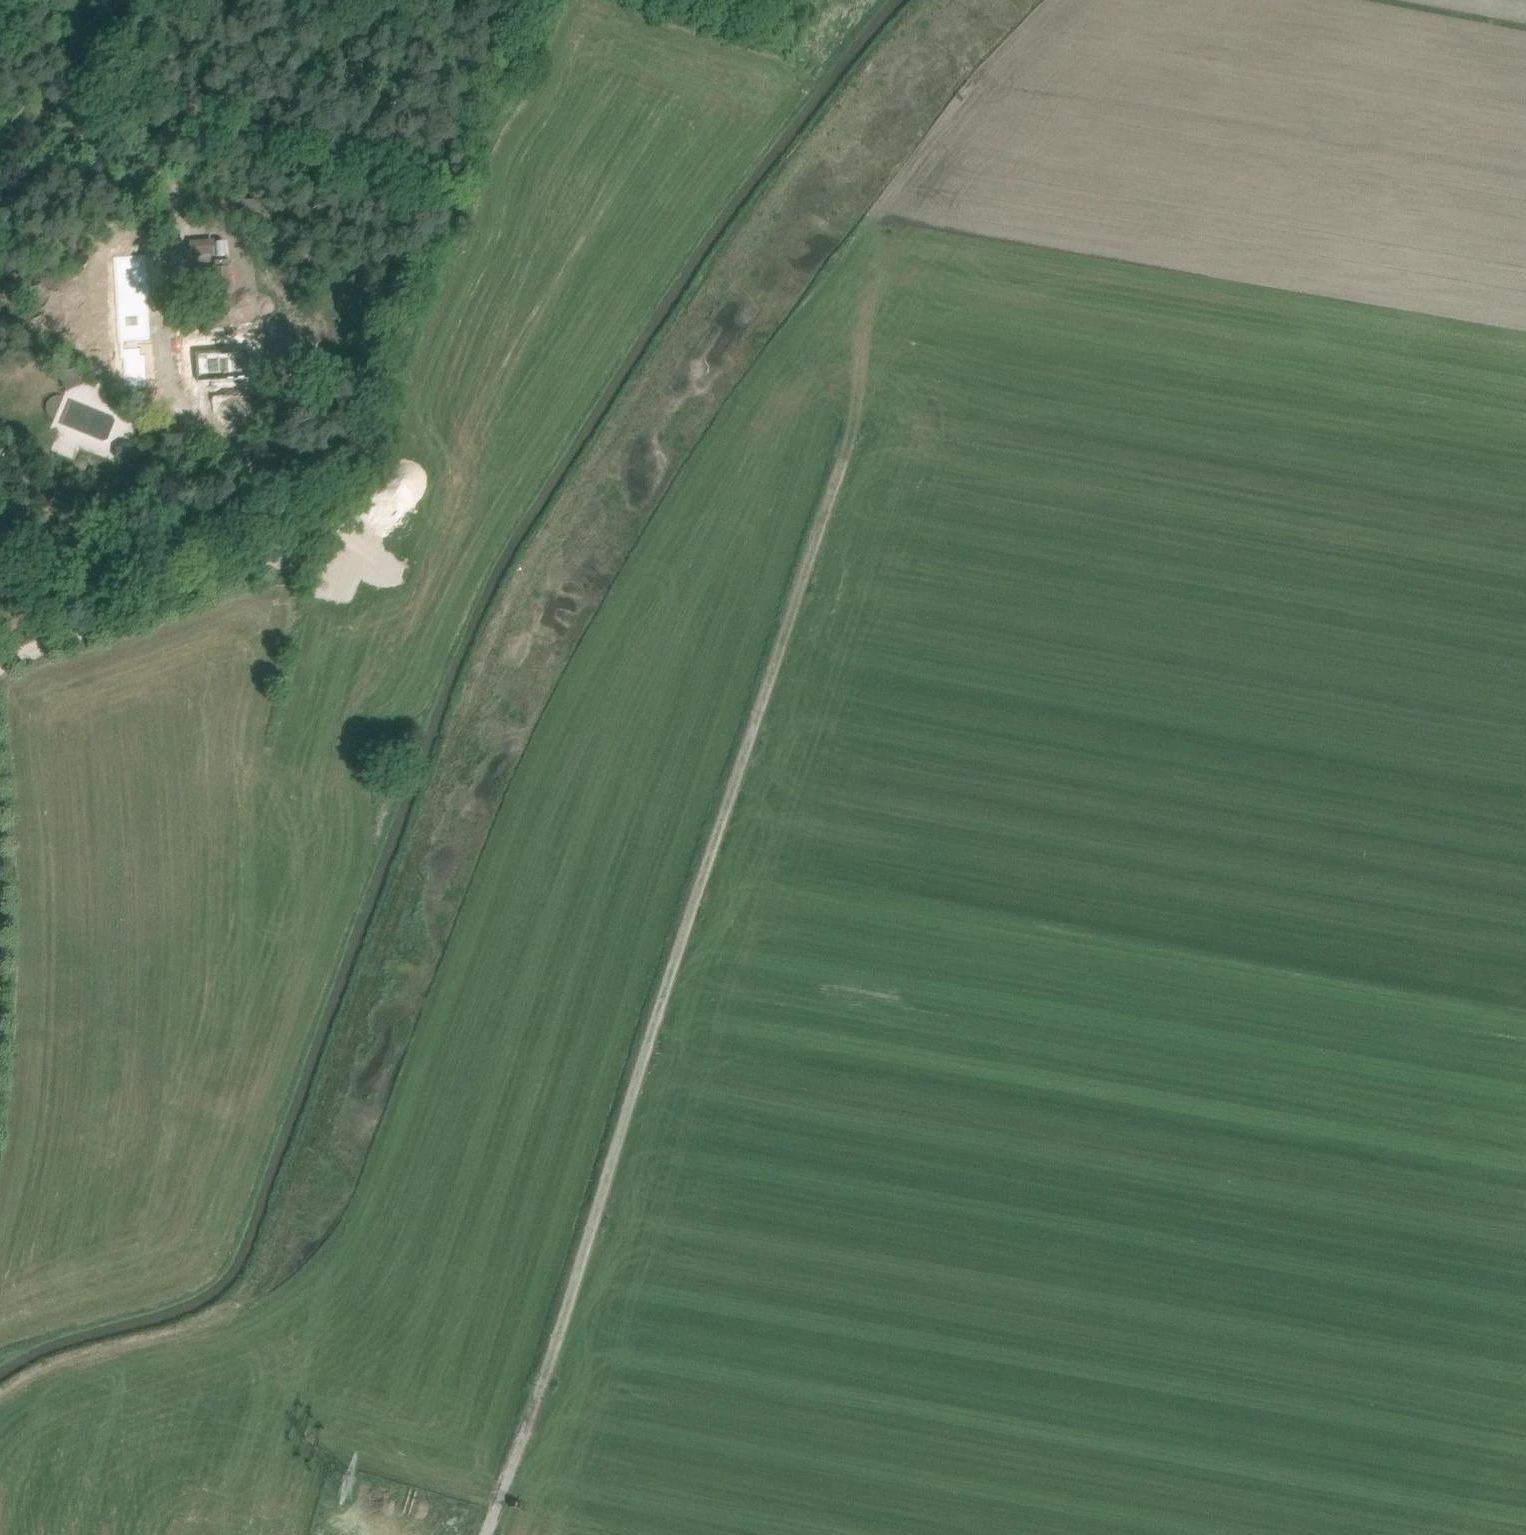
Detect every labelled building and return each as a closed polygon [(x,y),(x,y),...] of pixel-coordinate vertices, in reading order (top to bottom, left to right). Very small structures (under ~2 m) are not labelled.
[(122,222),(114,228),(121,237),(129,230),(122,222)] [(211,240),(191,241),(192,254),(212,254),(211,240)] [(193,269),(196,294),(233,291),(231,266),(193,269)] [(180,314),(178,286),(150,288),(151,287),(135,288),(136,311),(151,310),(152,316),(142,316),(145,346),(185,343),(184,314),(180,314)] [(67,388),(82,382),(77,368),(61,375),(67,388)] [(114,447),(113,456),(120,464),(135,451),(129,443),(121,442),(114,447)]
